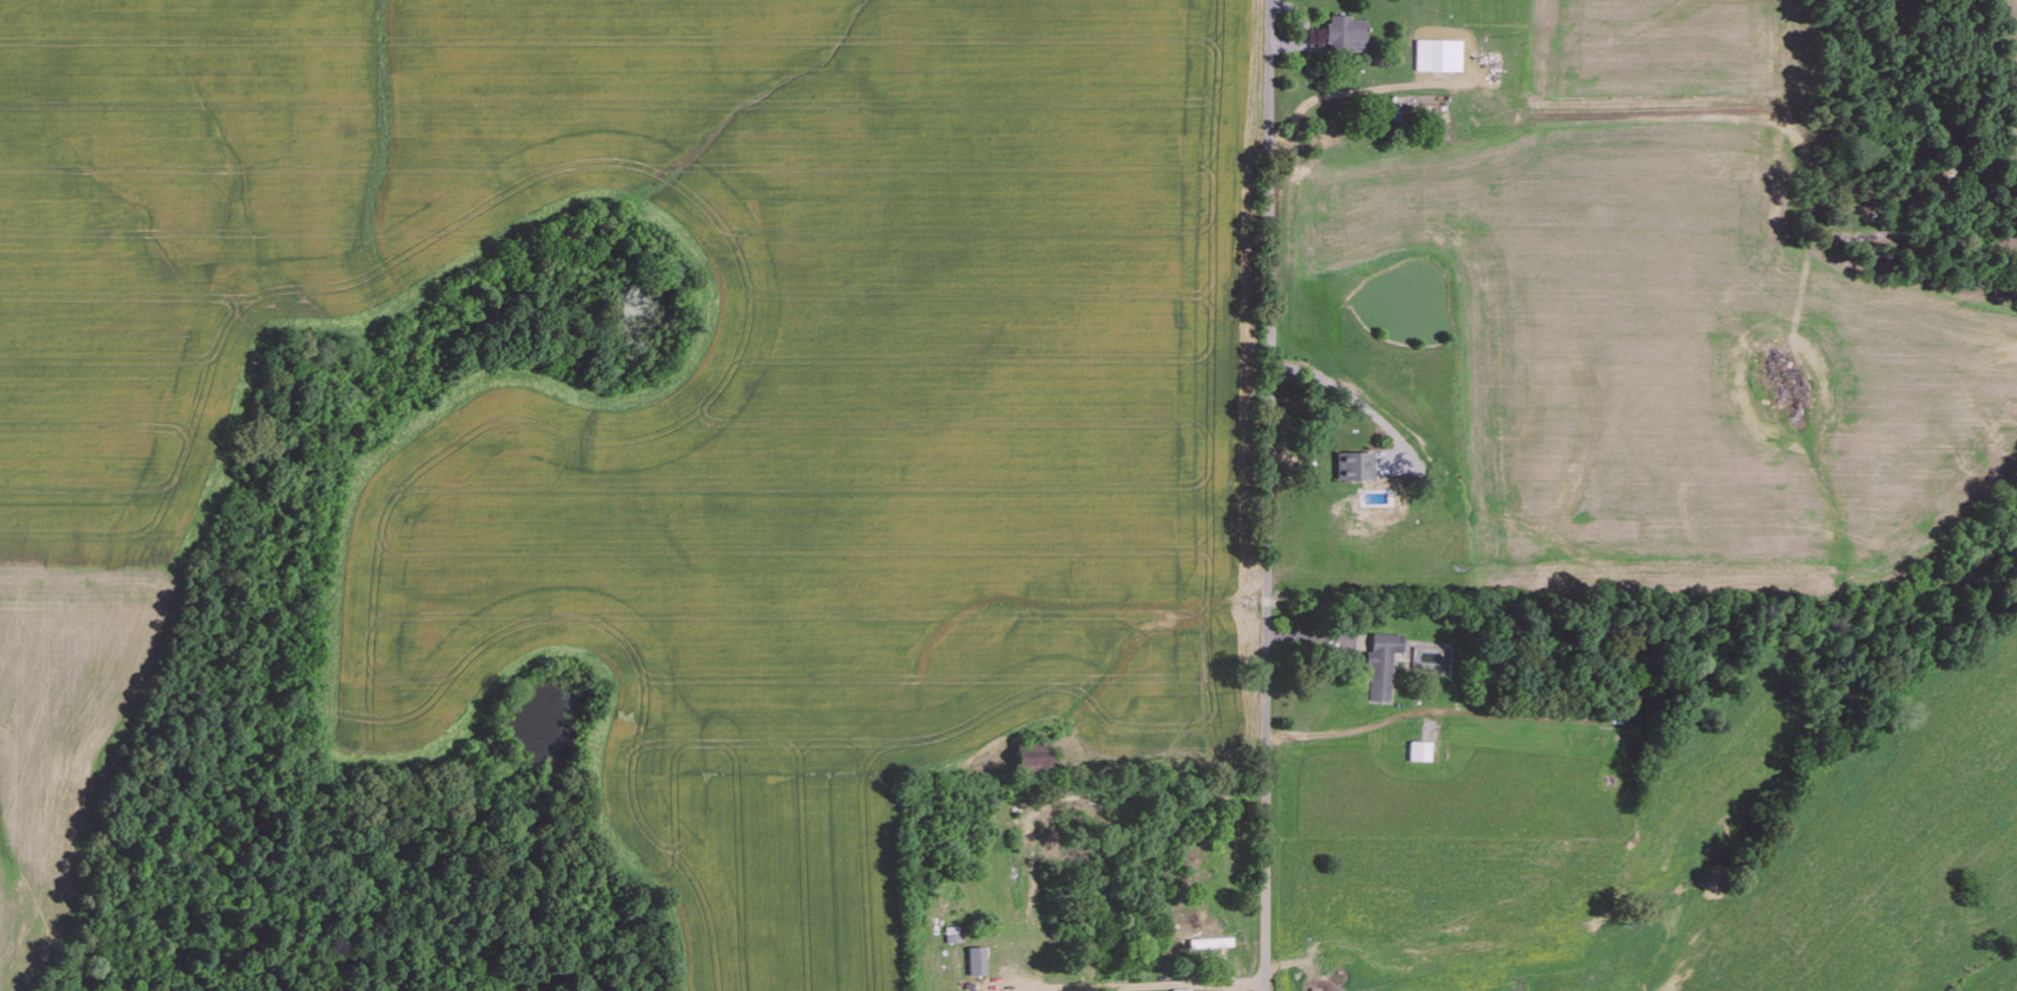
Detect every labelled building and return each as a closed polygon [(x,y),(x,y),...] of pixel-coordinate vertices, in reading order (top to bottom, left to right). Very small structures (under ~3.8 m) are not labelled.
[(1353,16),(1328,16),(1328,50),(1368,51),(1369,20),(1353,20),(1353,16)] [(1462,72),(1462,41),(1417,40),(1416,71),(1462,72)] [(1371,453),(1337,454),(1338,481),(1372,481),(1371,453)] [(1371,702),(1393,702),(1394,654),(1403,654),(1404,636),(1371,635),(1370,667),(1372,667),(1371,702)] [(1411,761),(1433,761),(1433,743),(1412,743),(1411,761)] [(970,975),(986,975),(985,947),(969,948),(970,975)]
